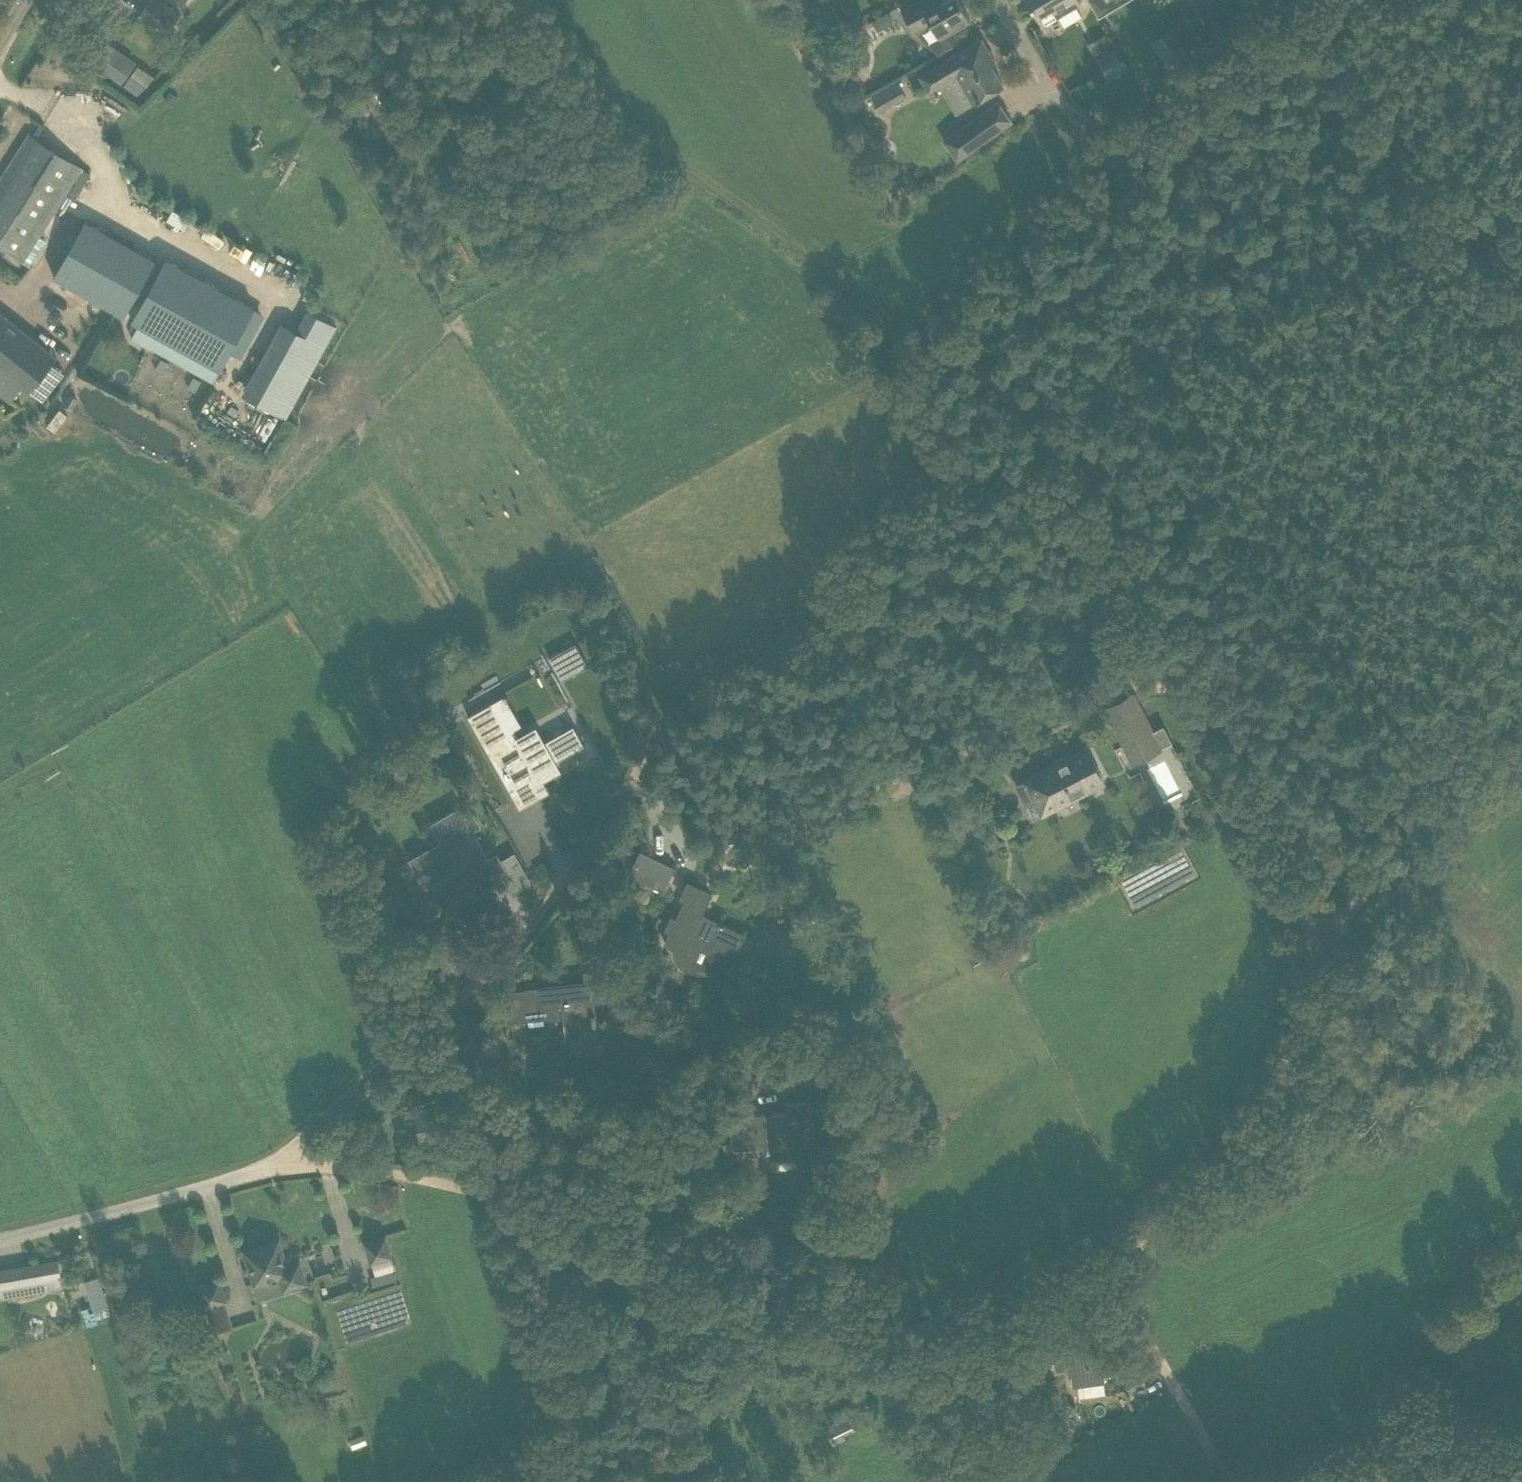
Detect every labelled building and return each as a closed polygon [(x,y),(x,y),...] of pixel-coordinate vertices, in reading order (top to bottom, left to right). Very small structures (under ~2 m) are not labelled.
[(165,34),(179,14),(160,0),(150,0),(139,15),(165,34)] [(914,31),(922,26),(930,42),(970,20),(959,0),(945,0),(940,3),(938,0),(918,0),(909,5),(901,10),(914,31)] [(1042,25),(1080,2),(1079,0),(1027,0),(1042,25)] [(887,12),(872,20),(877,29),(892,20),(887,12)] [(1174,26),(1152,39),(1169,67),(1190,54),(1174,26)] [(1103,34),(1088,43),(1093,53),(1108,44),(1103,34)] [(985,54),(989,51),(981,38),(946,59),(947,60),(919,76),(928,91),(956,75),(972,103),(1003,84),(985,54)] [(108,49),(111,45),(103,40),(89,59),(120,82),(134,63),(124,55),(122,59),(108,49)] [(1118,45),(1097,55),(1108,78),(1129,68),(1118,45)] [(131,73),(123,83),(137,94),(146,84),(131,73)] [(906,96),(898,81),(871,96),(880,111),(906,96)] [(941,139),(957,161),(1013,122),(998,100),(941,139)] [(24,259),(82,167),(29,134),(0,181),(0,243),(24,259)] [(84,229),(55,279),(112,311),(125,319),(156,263),(87,223),(84,229)] [(254,307),(165,258),(131,320),(138,324),(131,338),(151,349),(159,335),(220,369),(254,307)] [(10,400),(22,386),(28,392),(56,356),(0,311),(0,392),(10,400)] [(324,346),(335,327),(309,312),(298,331),(324,346)] [(161,358),(155,369),(163,373),(169,362),(161,358)] [(193,376),(188,387),(195,391),(201,380),(193,376)] [(69,394),(63,404),(72,409),(78,399),(69,394)] [(548,656),(560,680),(579,670),(566,647),(548,656)] [(1105,708),(1125,745),(1150,732),(1152,731),(1132,694),(1105,708)] [(538,771),(584,744),(573,725),(543,742),(535,728),(518,738),(519,741),(513,744),(490,703),(468,716),(510,791),(531,779),(537,790),(546,785),(538,771)] [(1152,731),(1150,732),(1159,748),(1172,741),(1163,725),(1152,731)] [(1018,785),(1026,801),(1037,795),(1044,810),(1102,780),(1086,750),(1018,785)] [(872,771),(863,776),(869,786),(877,781),(872,771)] [(411,860),(416,869),(426,886),(447,874),(456,869),(460,872),(470,866),(479,881),(504,867),(497,854),(489,859),(472,831),(480,826),(472,812),(464,817),(459,808),(432,823),(443,841),(411,860)] [(630,873),(663,889),(673,867),(641,851),(630,873)] [(506,880),(512,892),(530,881),(524,870),(506,880)] [(730,961),(744,934),(712,919),(710,921),(700,916),(711,893),(688,882),(681,897),(686,900),(677,918),(670,915),(664,929),(670,932),(665,943),(680,950),(676,957),(677,959),(678,960),(679,961),(680,962),(681,963),(682,964),(684,964),(685,965),(686,965),(687,966),(689,966),(690,966),(692,967),(693,967),(694,967),(696,966),(697,966),(699,966),(700,965),(701,965),(702,964),(704,963),(705,962),(706,961),(707,960),(708,959),(708,958),(709,957),(710,956),(712,952),(730,961)] [(502,992),(505,1022),(528,1020),(529,1026),(544,1024),(544,1019),(564,1017),(568,1051),(598,1047),(595,1024),(596,1024),(593,1000),(603,999),(599,970),(585,972),(586,981),(540,987),(524,989),(524,990),(502,992)] [(432,1115),(415,1122),(421,1137),(443,1128),(438,1113),(437,1114),(435,1107),(430,1109),(432,1115)] [(365,1241),(371,1262),(392,1256),(385,1235),(365,1241)] [(280,1275),(284,1288),(306,1281),(299,1260),(287,1264),(279,1239),(245,1249),(255,1283),(280,1275)] [(2,1297),(50,1288),(45,1262),(0,1270),(0,1292),(1,1292),(2,1297)] [(98,1275),(84,1280),(90,1299),(105,1294),(98,1275)] [(199,1286),(205,1306),(226,1300),(219,1279),(199,1286)] [(348,1343),(413,1324),(402,1286),(336,1306),(348,1343)] [(1072,1372),(1074,1385),(1104,1380),(1099,1350),(1065,1355),(1062,1341),(1052,1343),(1056,1367),(1066,1365),(1067,1372),(1072,1372)] [(227,1348),(220,1351),(224,1362),(231,1359),(227,1348)] [(894,1382),(888,1371),(876,1377),(883,1389),(894,1382)] [(838,1422),(826,1428),(833,1442),(844,1436),(843,1433),(854,1428),(845,1409),(834,1414),(838,1422)] [(521,1424),(516,1427),(519,1432),(532,1423),(526,1415),(518,1421),(521,1424)] [(1482,1447),(1469,1449),(1471,1462),(1484,1460),(1482,1447)]
